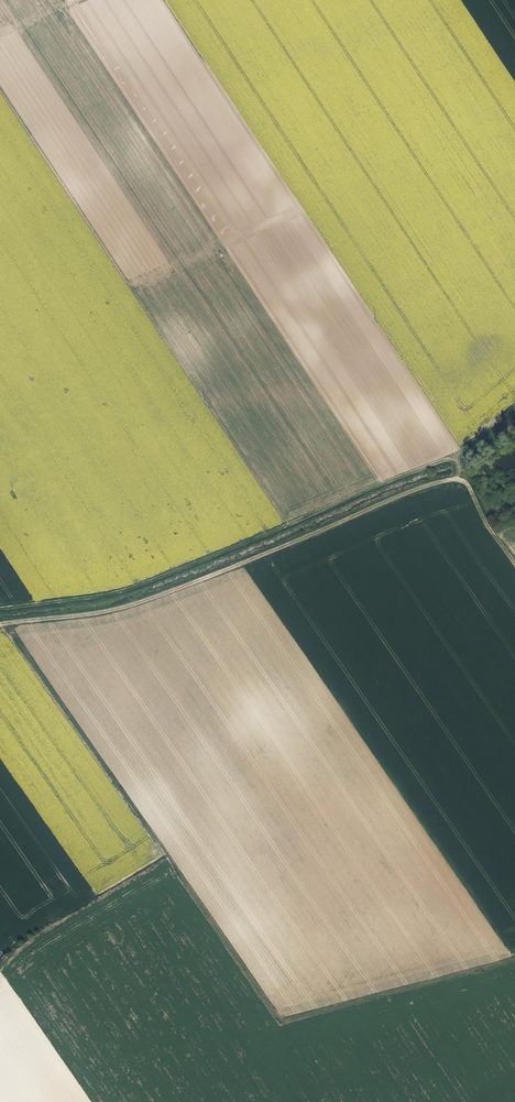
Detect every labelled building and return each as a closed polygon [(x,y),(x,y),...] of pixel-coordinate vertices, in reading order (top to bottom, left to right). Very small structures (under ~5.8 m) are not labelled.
[(70,6),(73,14),(89,9),(88,4),(91,3),(90,0),(92,0),(89,0),(70,6)]
